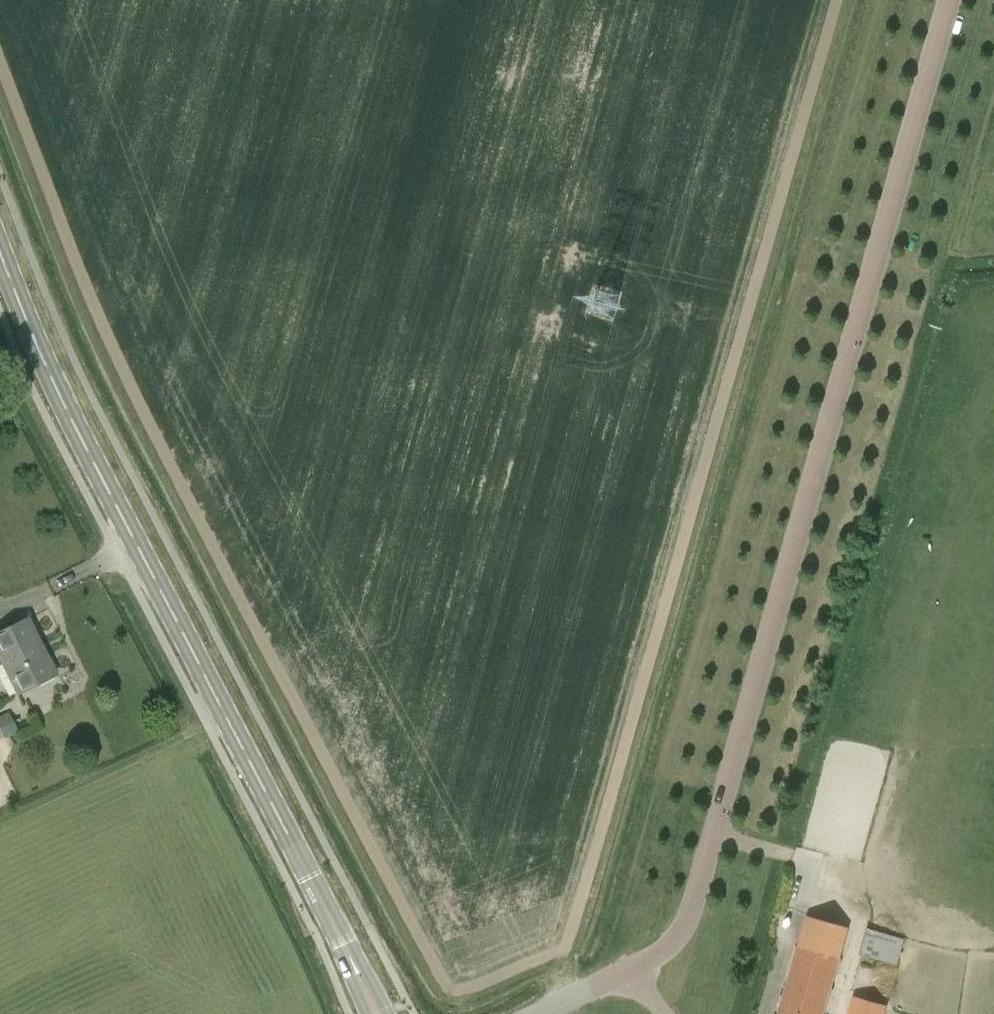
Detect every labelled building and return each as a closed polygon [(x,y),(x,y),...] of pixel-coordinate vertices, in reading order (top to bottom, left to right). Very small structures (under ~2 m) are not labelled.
[(17,694),(55,674),(44,652),(40,654),(23,621),(0,632),(0,660),(17,694)] [(4,738),(17,732),(9,713),(0,717),(0,728),(4,738)] [(848,929),(806,917),(778,1013),(823,1013),(848,929)] [(869,926),(863,954),(899,963),(906,935),(869,926)] [(887,1006),(852,996),(847,1013),(885,1013),(887,1006)]
